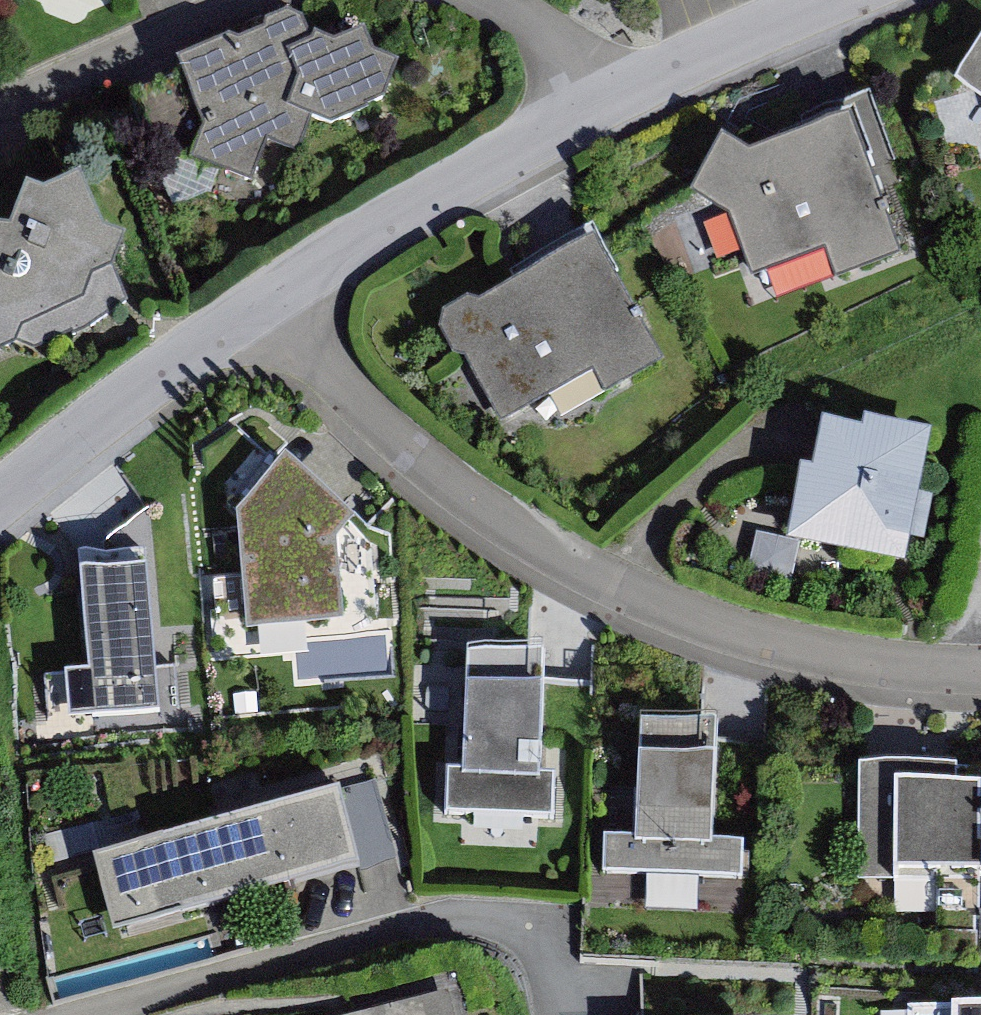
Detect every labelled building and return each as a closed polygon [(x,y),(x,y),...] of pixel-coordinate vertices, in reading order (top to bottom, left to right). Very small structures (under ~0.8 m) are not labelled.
[(278,23),(182,74),(205,116),(196,156),(247,179),(265,139),(293,152),(309,118),(337,131),(386,109),(392,68),(368,55),(359,38),(317,60),(300,28),(278,23)] [(956,82),(980,97),(980,39),(956,82)] [(747,158),(721,142),(692,193),(727,213),(751,275),(831,244),(843,273),(900,252),(849,119),(747,158)] [(18,352),(22,326),(84,301),(94,325),(130,310),(114,272),(124,241),(97,233),(79,194),(48,208),(15,194),(0,228),(0,358),(18,352)] [(596,235),(439,326),(498,426),(589,373),(604,399),(670,361),(596,235)] [(800,474),(787,542),(901,563),(925,438),(862,426),(857,434),(818,427),(809,475),(800,474)] [(350,526),(281,464),(232,519),(244,530),(252,638),(337,632),(330,548),(350,526)] [(210,620),(242,620),(242,552),(209,552),(210,620)] [(159,711),(142,561),(74,569),(91,719),(159,711)] [(543,669),(469,667),(466,784),(433,783),(432,813),(568,817),(568,782),(540,781),(543,669)] [(714,729),(641,727),(638,844),(604,843),(604,873),(739,877),(740,842),(711,841),(714,729)] [(950,751),(841,750),(840,818),(886,818),(885,889),(918,889),(918,938),(973,939),(974,783),(950,784),(950,751)] [(338,790),(137,847),(158,923),(360,866),(338,790)] [(379,1014),(453,1014),(448,997),(379,1014)]
